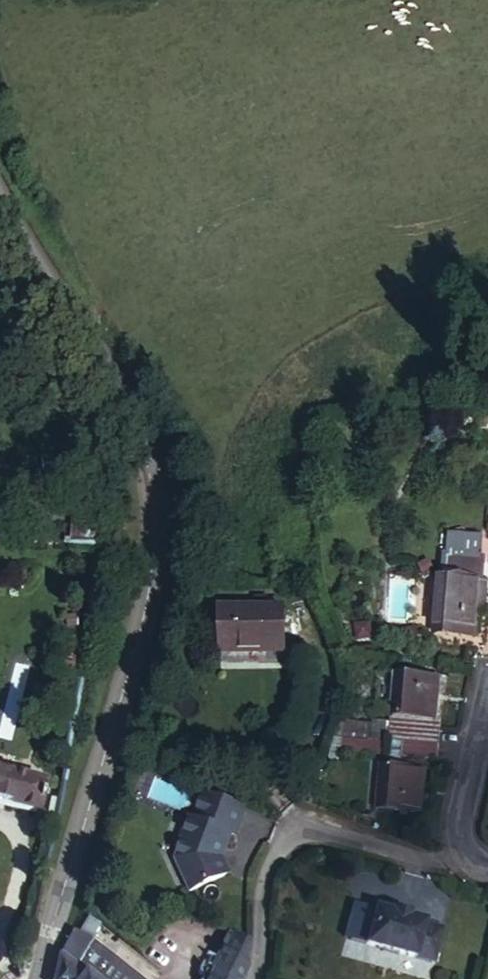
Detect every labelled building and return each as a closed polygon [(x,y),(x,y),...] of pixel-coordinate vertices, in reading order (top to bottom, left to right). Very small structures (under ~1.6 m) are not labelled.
[(447,536),(446,554),(481,557),(482,538),(447,536)] [(481,557),(446,554),(441,554),(440,578),(436,579),(432,628),(479,632),(480,612),(473,612),(475,581),(483,581),(485,557),(481,557)] [(483,581),(475,581),(473,612),(480,612),(487,612),(487,582),(483,581)] [(283,607),(219,610),(220,650),(266,648),(266,652),(284,652),(283,607)] [(479,632),(432,628),(432,637),(478,640),(479,632)] [(393,675),(432,676),(433,667),(394,664),(393,675)] [(393,675),(388,742),(402,743),(437,745),(439,731),(440,720),(434,719),(436,702),(430,702),(432,676),(393,675)] [(436,702),(434,719),(440,720),(442,703),(436,702)] [(401,760),(436,761),(437,745),(402,743),(401,760)] [(423,770),(392,768),(389,812),(413,814),(415,786),(422,786),(423,770)] [(45,784),(0,773),(0,807),(37,815),(45,784)] [(243,803),(203,789),(193,819),(186,817),(179,838),(180,839),(173,860),(190,891),(229,869),(221,854),(216,853),(225,829),(233,832),(243,803)] [(387,912),(376,951),(447,970),(457,933),(438,927),(439,925),(423,921),(424,919),(402,913),(402,915),(387,912)] [(74,930),(67,943),(63,951),(61,956),(58,957),(52,978),(90,978),(74,967),(90,941),(74,930)] [(244,972),(249,957),(249,945),(228,936),(207,978),(242,978),(244,972)] [(90,941),(74,967),(90,978),(138,978),(90,941)]
